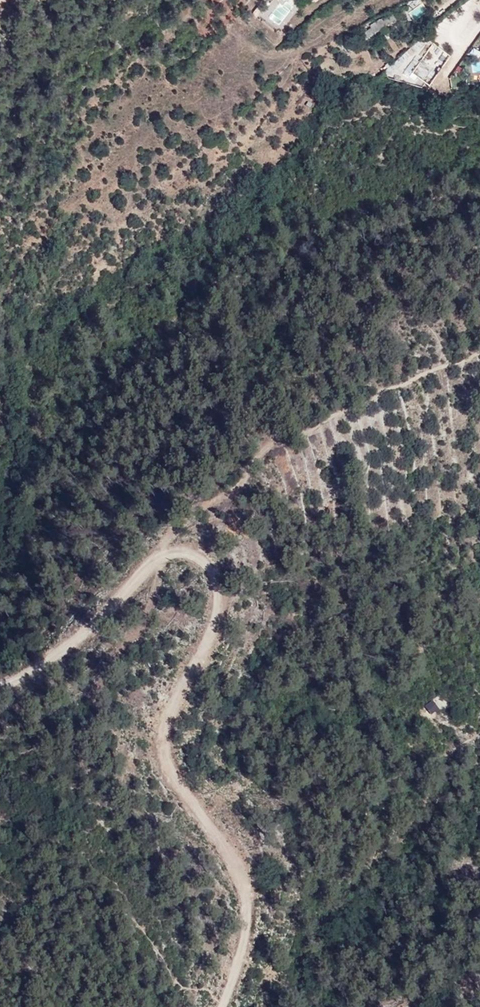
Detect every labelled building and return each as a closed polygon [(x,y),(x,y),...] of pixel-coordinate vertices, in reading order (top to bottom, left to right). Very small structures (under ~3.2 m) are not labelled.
[(432,702),(425,705),(429,715),(436,712),(432,702)]
